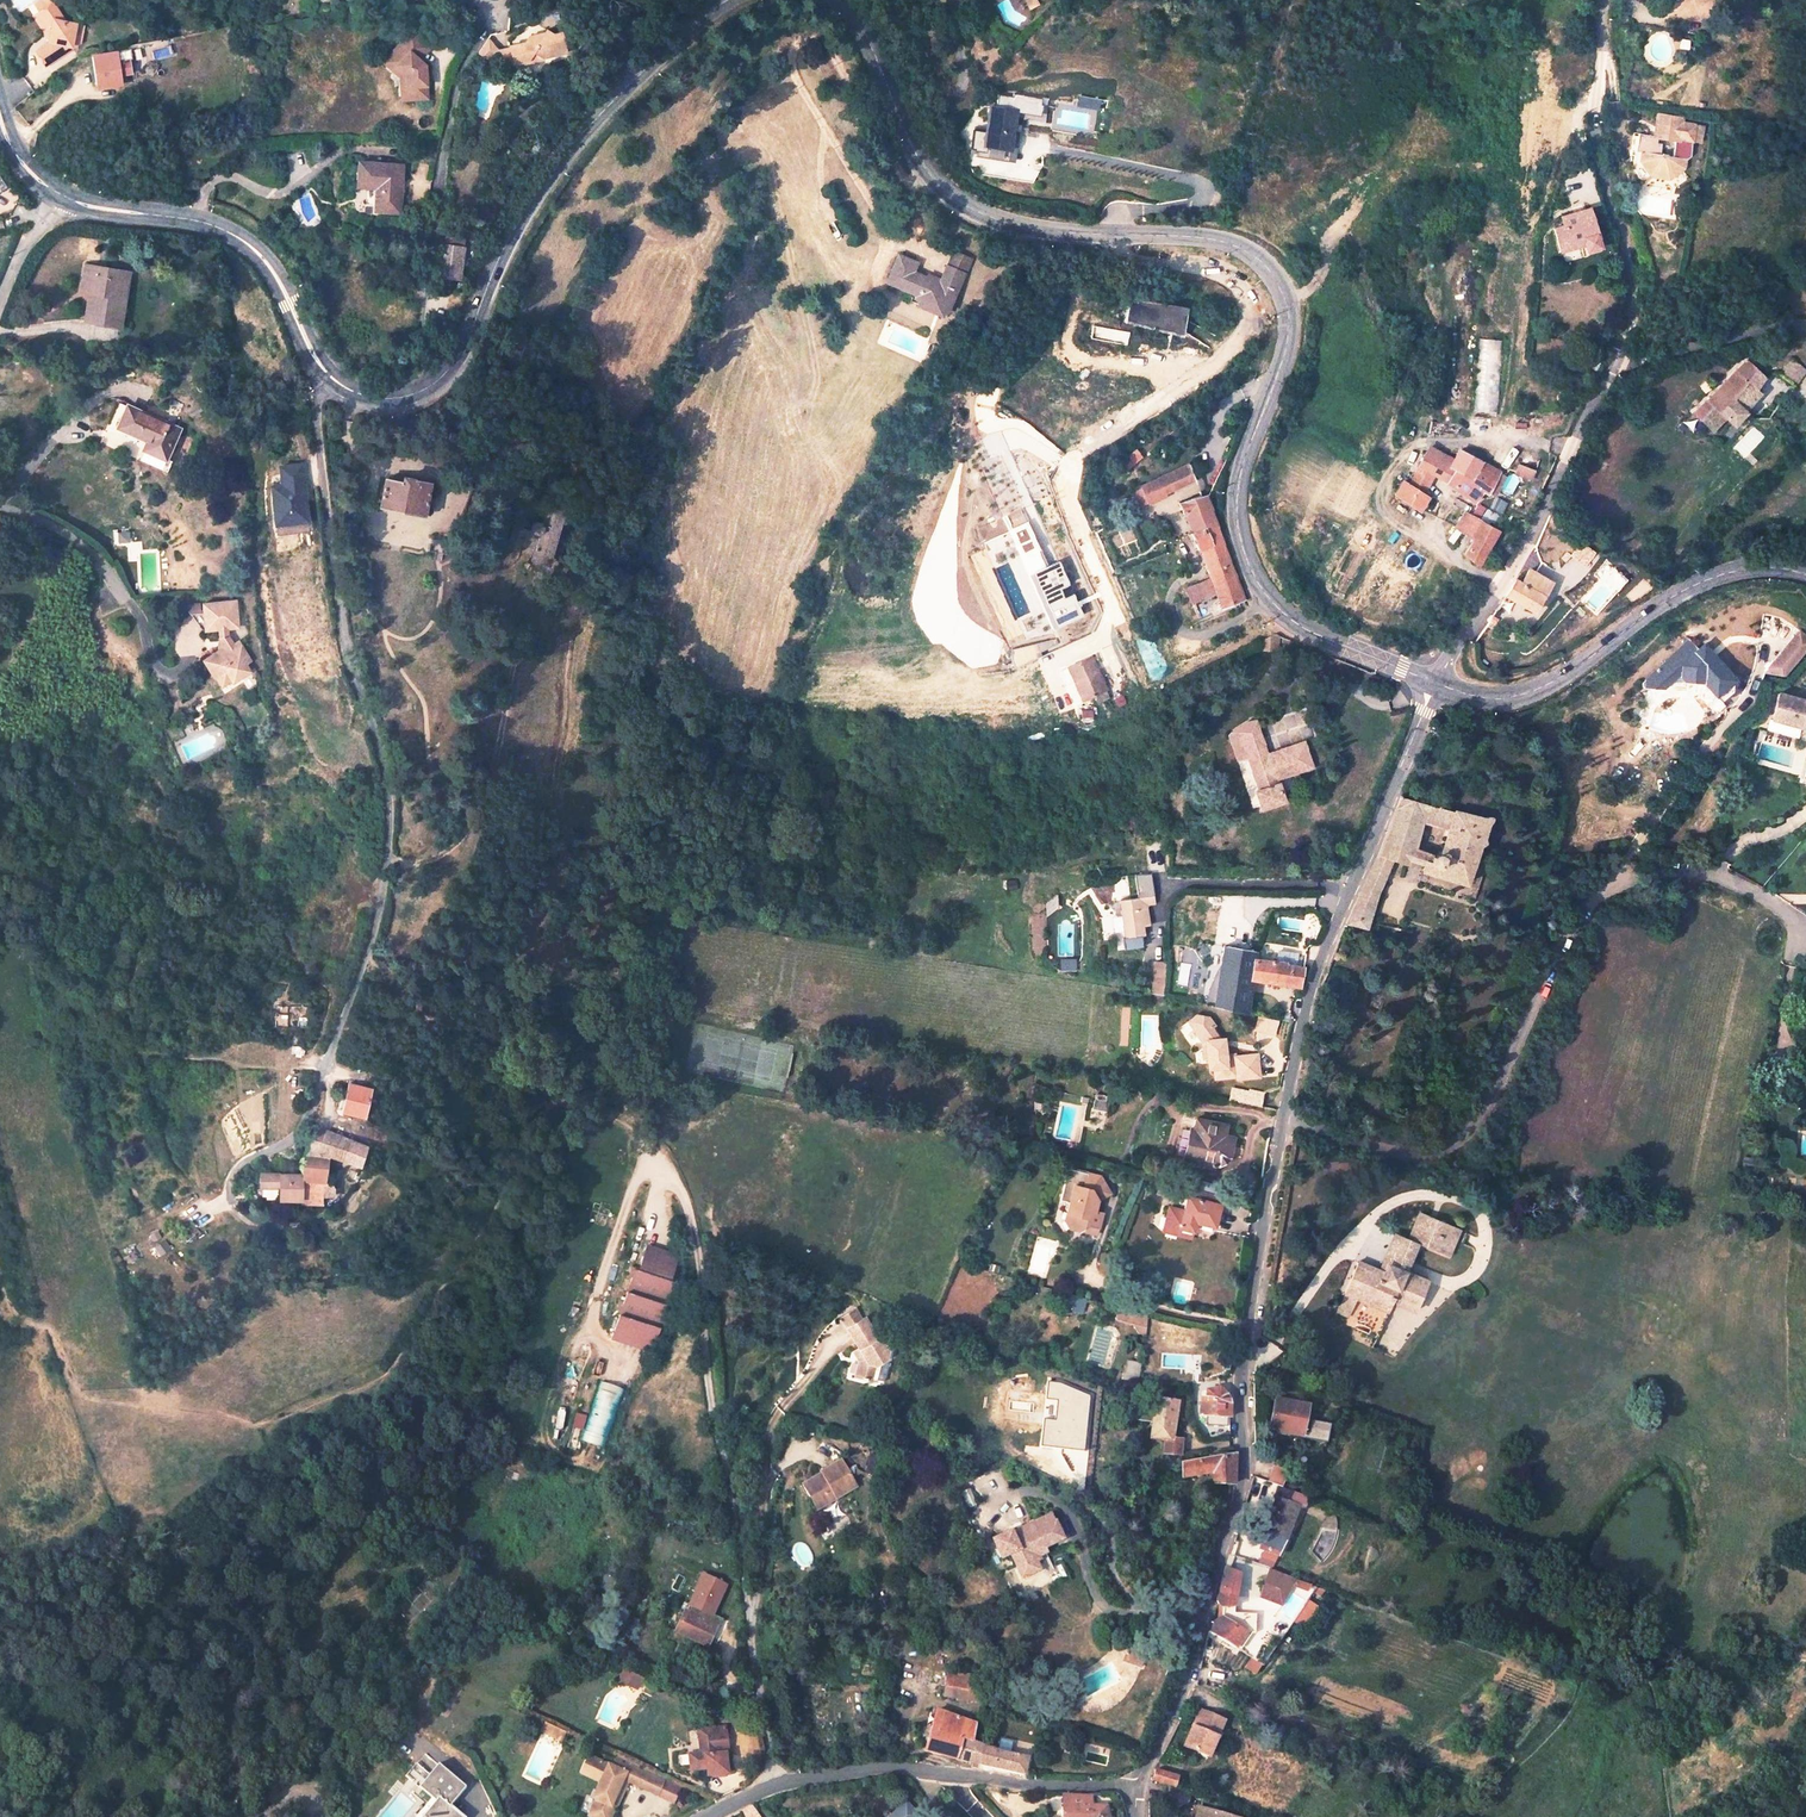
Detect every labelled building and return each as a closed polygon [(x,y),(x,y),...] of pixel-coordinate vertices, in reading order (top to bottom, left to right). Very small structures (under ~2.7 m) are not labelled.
[(77,52),(81,27),(72,25),(58,4),(43,14),(52,28),(57,29),(54,45),(41,53),(51,68),(77,52)] [(528,32),(522,43),(511,46),(512,49),(500,52),(504,68),(532,60),(536,53),(543,57),(570,50),(564,31),(554,34),(547,29),(543,37),(541,40),(538,38),(528,32)] [(408,75),(408,78),(409,88),(405,89),(406,104),(433,102),(430,71),(424,65),(417,59),(429,45),(413,31),(387,61),(399,70),(400,69),(408,75)] [(429,45),(417,59),(424,65),(435,50),(429,45)] [(124,84),(122,54),(98,56),(99,86),(124,84)] [(1092,106),(1105,110),(1107,100),(1095,97),(1092,106)] [(1013,108),(987,105),(983,131),(970,129),(967,142),(1008,147),(1013,108)] [(1695,155),(1698,140),(1698,138),(1701,139),(1702,139),(1705,124),(1685,121),(1685,118),(1661,114),(1658,135),(1642,132),(1642,134),(1639,148),(1639,150),(1643,151),(1641,159),(1654,177),(1674,180),(1689,168),(1691,159),(1695,155)] [(404,167),(363,163),(361,181),(377,182),(375,212),(401,214),(404,167)] [(1559,224),(1549,227),(1556,250),(1581,242),(1583,250),(1594,246),(1583,209),(1557,216),(1559,224)] [(465,246),(442,245),(439,272),(463,273),(465,246)] [(130,266),(85,257),(80,284),(88,286),(97,287),(92,315),(119,320),(130,266)] [(931,271),(911,262),(901,288),(935,302),(931,313),(957,323),(962,319),(958,317),(975,279),(981,281),(987,266),(967,259),(956,286),(953,292),(947,290),(949,283),(941,280),(939,285),(927,280),(931,271)] [(956,286),(949,283),(947,290),(953,292),(956,286)] [(82,313),(92,315),(97,287),(88,286),(82,313)] [(1502,341),(1479,338),(1472,411),(1495,414),(1502,341)] [(1793,357),(1781,372),(1795,384),(1805,371),(1805,368),(1793,357)] [(1742,388),(1750,395),(1756,387),(1765,375),(1747,358),(1696,409),(1712,425),(1724,414),(1733,423),(1745,411),(1733,397),(1742,388)] [(172,378),(151,369),(146,379),(155,383),(153,386),(165,391),(172,378)] [(1733,397),(1745,411),(1759,390),(1756,387),(1750,395),(1742,388),(1733,397)] [(177,423),(126,401),(116,423),(147,436),(143,446),(162,455),(177,423)] [(460,433),(454,431),(450,439),(457,441),(460,433)] [(1125,469),(1140,457),(1133,449),(1119,460),(1125,469)] [(1450,462),(1425,450),(1415,469),(1431,477),(1432,476),(1472,503),(1479,492),(1484,494),(1495,473),(1478,464),(1455,453),(1450,462)] [(1190,471),(1184,457),(1161,468),(1166,483),(1191,474),(1190,471)] [(268,534),(306,531),(300,463),(273,465),(274,484),(264,485),(268,534)] [(1529,479),(1532,470),(1515,464),(1511,473),(1529,479)] [(1161,468),(1136,478),(1143,498),(1161,490),(1159,486),(1166,483),(1161,468)] [(1431,477),(1415,469),(1404,487),(1420,496),(1431,477)] [(432,482),(388,472),(381,502),(424,512),(432,482)] [(1393,497),(1418,515),(1428,500),(1420,496),(1404,487),(1401,484),(1393,497)] [(1213,521),(1204,495),(1179,504),(1182,512),(1183,512),(1190,529),(1213,521)] [(1453,529),(1469,540),(1461,555),(1473,563),(1493,532),(1461,514),(1453,529)] [(539,528),(514,519),(507,539),(518,542),(519,539),(534,544),(531,553),(546,557),(554,538),(569,543),(574,530),(542,519),(539,528)] [(1210,596),(1215,610),(1239,600),(1213,521),(1190,529),(1186,531),(1194,550),(1197,549),(1203,567),(1200,568),(1204,579),(1210,596)] [(1552,578),(1532,566),(1527,572),(1549,584),(1552,578)] [(1505,595),(1530,610),(1549,584),(1527,572),(1521,582),(1515,579),(1505,595)] [(1204,579),(1186,587),(1181,589),(1187,605),(1210,596),(1204,579)] [(217,641),(195,656),(209,676),(222,667),(228,676),(251,661),(237,642),(232,646),(227,639),(223,633),(223,621),(233,620),(231,596),(197,598),(199,623),(211,622),(212,635),(217,641)] [(182,608),(193,608),(193,599),(177,600),(182,608)] [(1764,666),(1778,679),(1805,650),(1805,636),(1799,629),(1764,666)] [(1259,630),(1254,649),(1272,654),(1276,637),(1259,630)] [(227,639),(232,646),(237,642),(232,635),(227,639)] [(1672,687),(1698,688),(1715,707),(1729,695),(1728,682),(1713,666),(1700,665),(1686,648),(1670,663),(1672,666),(1672,679),(1672,687)] [(1085,655),(1060,666),(1070,688),(1074,686),(1080,698),(1100,688),(1085,655)] [(1666,660),(1639,684),(1638,695),(1654,696),(1671,679),(1672,679),(1672,666),(1670,663),(1666,660)] [(216,684),(228,676),(222,667),(209,676),(216,684)] [(1774,697),(1766,724),(1798,733),(1799,729),(1805,732),(1805,705),(1805,704),(1805,706),(1774,697)] [(1238,727),(1228,736),(1239,763),(1242,762),(1254,795),(1249,796),(1255,814),(1279,805),(1273,788),(1268,790),(1264,781),(1276,777),(1278,782),(1304,771),(1294,746),(1278,752),(1279,755),(1258,763),(1253,751),(1259,749),(1249,723),(1238,727)] [(1799,729),(1798,733),(1797,736),(1805,739),(1805,732),(1799,729)] [(1239,763),(1228,736),(1223,738),(1234,766),(1239,763)] [(1801,760),(1795,783),(1805,786),(1805,761),(1801,760)] [(1419,869),(1462,882),(1474,842),(1477,843),(1484,818),(1402,795),(1369,867),(1383,871),(1388,857),(1404,863),(1407,854),(1413,854),(1409,850),(1420,815),(1446,826),(1438,851),(1429,855),(1428,859),(1419,855),(1418,859),(1422,860),(1419,869)] [(1367,888),(1358,893),(1352,907),(1365,912),(1383,871),(1369,867),(1370,881),(1367,888)] [(1146,912),(1156,910),(1154,893),(1139,895),(1138,895),(1139,904),(1140,912),(1146,912)] [(1118,906),(1123,943),(1143,940),(1142,932),(1148,931),(1146,912),(1140,912),(1139,904),(1118,906)] [(1345,923),(1360,928),(1365,912),(1352,907),(1345,923)] [(1253,954),(1221,947),(1211,1008),(1244,1014),(1250,978),(1298,984),(1301,967),(1253,958),(1253,954)] [(1075,970),(1075,958),(1058,959),(1058,971),(1075,970)] [(1151,961),(1150,995),(1163,996),(1164,961),(1151,961)] [(1436,1008),(1434,1007),(1432,1006),(1430,1006),(1428,1007),(1426,1009),(1425,1011),(1425,1013),(1426,1015),(1427,1017),(1429,1019),(1431,1019),(1433,1019),(1435,1019),(1436,1017),(1438,1016),(1438,1013),(1438,1011),(1437,1009),(1436,1008)] [(1235,1052),(1226,1052),(1224,1038),(1220,1039),(1213,1029),(1216,1025),(1212,1021),(1197,1018),(1190,1023),(1203,1042),(1207,1042),(1209,1069),(1216,1068),(1217,1077),(1238,1076),(1238,1079),(1258,1077),(1256,1054),(1236,1055),(1235,1052)] [(1255,1033),(1276,1033),(1276,1020),(1255,1020),(1255,1033)] [(342,1081),(345,1109),(369,1109),(367,1081),(342,1081)] [(1263,1091),(1248,1087),(1245,1102),(1259,1105),(1263,1091)] [(590,1124),(592,1117),(575,1112),(573,1119),(590,1124)] [(1236,1126),(1205,1121),(1197,1170),(1217,1174),(1229,1161),(1236,1126)] [(302,1201),(310,1201),(319,1202),(322,1194),(331,1195),(332,1185),(322,1183),(334,1160),(366,1165),(373,1146),(315,1125),(306,1160),(304,1173),(261,1170),(261,1184),(276,1185),(275,1195),(302,1196),(302,1197),(302,1201)] [(369,1171),(365,1169),(363,1177),(371,1179),(373,1172),(369,1171)] [(1083,1188),(1063,1183),(1059,1200),(1068,1202),(1064,1217),(1070,1228),(1075,1229),(1085,1224),(1096,1226),(1099,1214),(1094,1213),(1096,1202),(1090,1190),(1094,1175),(1087,1173),(1083,1188)] [(1111,1194),(1101,1177),(1094,1175),(1090,1190),(1096,1202),(1111,1194)] [(1191,1198),(1188,1197),(1185,1209),(1171,1206),(1166,1231),(1189,1235),(1190,1231),(1202,1234),(1204,1229),(1216,1231),(1222,1204),(1220,1203),(1221,1195),(1193,1187),(1191,1198)] [(1386,1270),(1362,1261),(1351,1291),(1366,1297),(1395,1308),(1399,1296),(1422,1305),(1431,1279),(1410,1271),(1421,1241),(1447,1250),(1457,1223),(1424,1211),(1414,1239),(1399,1234),(1386,1270)] [(679,1256),(647,1246),(646,1249),(678,1259),(679,1256)] [(654,1350),(676,1281),(671,1279),(678,1259),(646,1249),(640,1269),(636,1268),(614,1338),(654,1350)] [(1366,1297),(1351,1291),(1343,1311),(1358,1317),(1366,1297)] [(1116,1318),(1134,1322),(1140,1333),(1147,1334),(1150,1314),(1119,1306),(1116,1318)] [(855,1311),(841,1319),(848,1330),(862,1320),(855,1311)] [(1359,1323),(1376,1332),(1381,1323),(1364,1314),(1359,1323)] [(862,1320),(848,1330),(866,1359),(861,1362),(858,1377),(865,1379),(864,1381),(868,1381),(869,1379),(874,1381),(877,1365),(888,1359),(889,1351),(882,1339),(879,1340),(865,1319),(862,1320)] [(1137,1382),(1139,1363),(1123,1361),(1121,1381),(1137,1382)] [(609,1450),(628,1391),(602,1383),(583,1442),(609,1450)] [(1210,1397),(1204,1396),(1203,1416),(1235,1415),(1232,1393),(1228,1393),(1228,1389),(1211,1388),(1210,1397)] [(1168,1397),(1155,1396),(1155,1410),(1148,1409),(1146,1422),(1153,1423),(1151,1443),(1167,1444),(1166,1460),(1182,1461),(1184,1434),(1177,1434),(1178,1425),(1174,1425),(1177,1394),(1169,1392),(1168,1397)] [(1313,1411),(1280,1402),(1273,1430),(1307,1437),(1313,1411)] [(1188,1479),(1215,1479),(1216,1487),(1237,1482),(1240,1466),(1239,1453),(1186,1469),(1188,1479)] [(829,1502),(861,1482),(845,1455),(826,1465),(828,1470),(815,1477),(829,1502)] [(829,1502),(815,1477),(806,1482),(821,1507),(829,1502)] [(1258,1548),(1277,1556),(1301,1495),(1279,1486),(1275,1497),(1277,1498),(1258,1548)] [(1012,1553),(1020,1569),(1030,1564),(1029,1561),(1038,1557),(1036,1551),(1063,1538),(1055,1522),(1038,1530),(1034,1523),(1025,1527),(1025,1529),(1017,1533),(1015,1528),(991,1540),(1002,1558),(1012,1553)] [(1214,1633),(1240,1648),(1250,1632),(1256,1633),(1259,1618),(1237,1614),(1245,1570),(1231,1564),(1219,1604),(1225,1612),(1225,1617),(1217,1622),(1214,1633)] [(1258,1593),(1280,1602),(1292,1573),(1288,1571),(1280,1582),(1267,1577),(1265,1576),(1258,1593)] [(1293,1580),(1289,1588),(1304,1594),(1307,1587),(1293,1580)] [(704,1597),(686,1589),(681,1603),(688,1606),(680,1628),(712,1641),(721,1618),(700,1611),(704,1597)] [(1307,1601),(1291,1622),(1302,1631),(1319,1610),(1307,1601)] [(1248,1661),(1243,1669),(1254,1674),(1258,1666),(1248,1661)] [(948,1668),(947,1682),(972,1687),(974,1673),(948,1668)] [(616,1680),(634,1691),(640,1681),(622,1670),(616,1680)] [(947,1682),(946,1692),(987,1700),(988,1690),(972,1687),(947,1682)] [(976,1722),(939,1704),(925,1748),(981,1762),(987,1746),(971,1737),(976,1722)] [(1210,1754),(1223,1718),(1199,1710),(1188,1745),(1210,1754)] [(543,1730),(564,1740),(569,1729),(548,1719),(543,1730)] [(706,1725),(707,1738),(702,1738),(703,1750),(693,1752),(694,1765),(709,1764),(710,1769),(732,1768),(730,1748),(733,1748),(730,1722),(717,1724),(706,1725)] [(1024,1774),(1028,1758),(989,1746),(987,1746),(981,1762),(1024,1774)] [(587,1752),(578,1770),(588,1775),(596,1756),(587,1752)] [(588,1816),(610,1816),(615,1805),(617,1807),(625,1789),(618,1786),(624,1776),(631,1779),(639,1762),(621,1753),(615,1765),(596,1756),(588,1775),(604,1782),(588,1816)] [(639,1762),(631,1779),(643,1785),(651,1767),(639,1762)] [(643,1785),(659,1792),(667,1775),(651,1767),(643,1785)] [(451,1810),(468,1790),(439,1769),(419,1792),(433,1805),(424,1816),(461,1816),(451,1810)] [(1179,1786),(1182,1776),(1159,1769),(1155,1779),(1179,1786)] [(1060,1816),(1105,1816),(1106,1805),(1090,1804),(1092,1795),(1062,1795),(1060,1816)] [(760,1810),(752,1800),(744,1805),(753,1815),(760,1810)] [(900,1806),(888,1816),(911,1816),(900,1806)] [(1208,1809),(1199,1807),(1197,1816),(1230,1816),(1231,1816),(1208,1809)]
